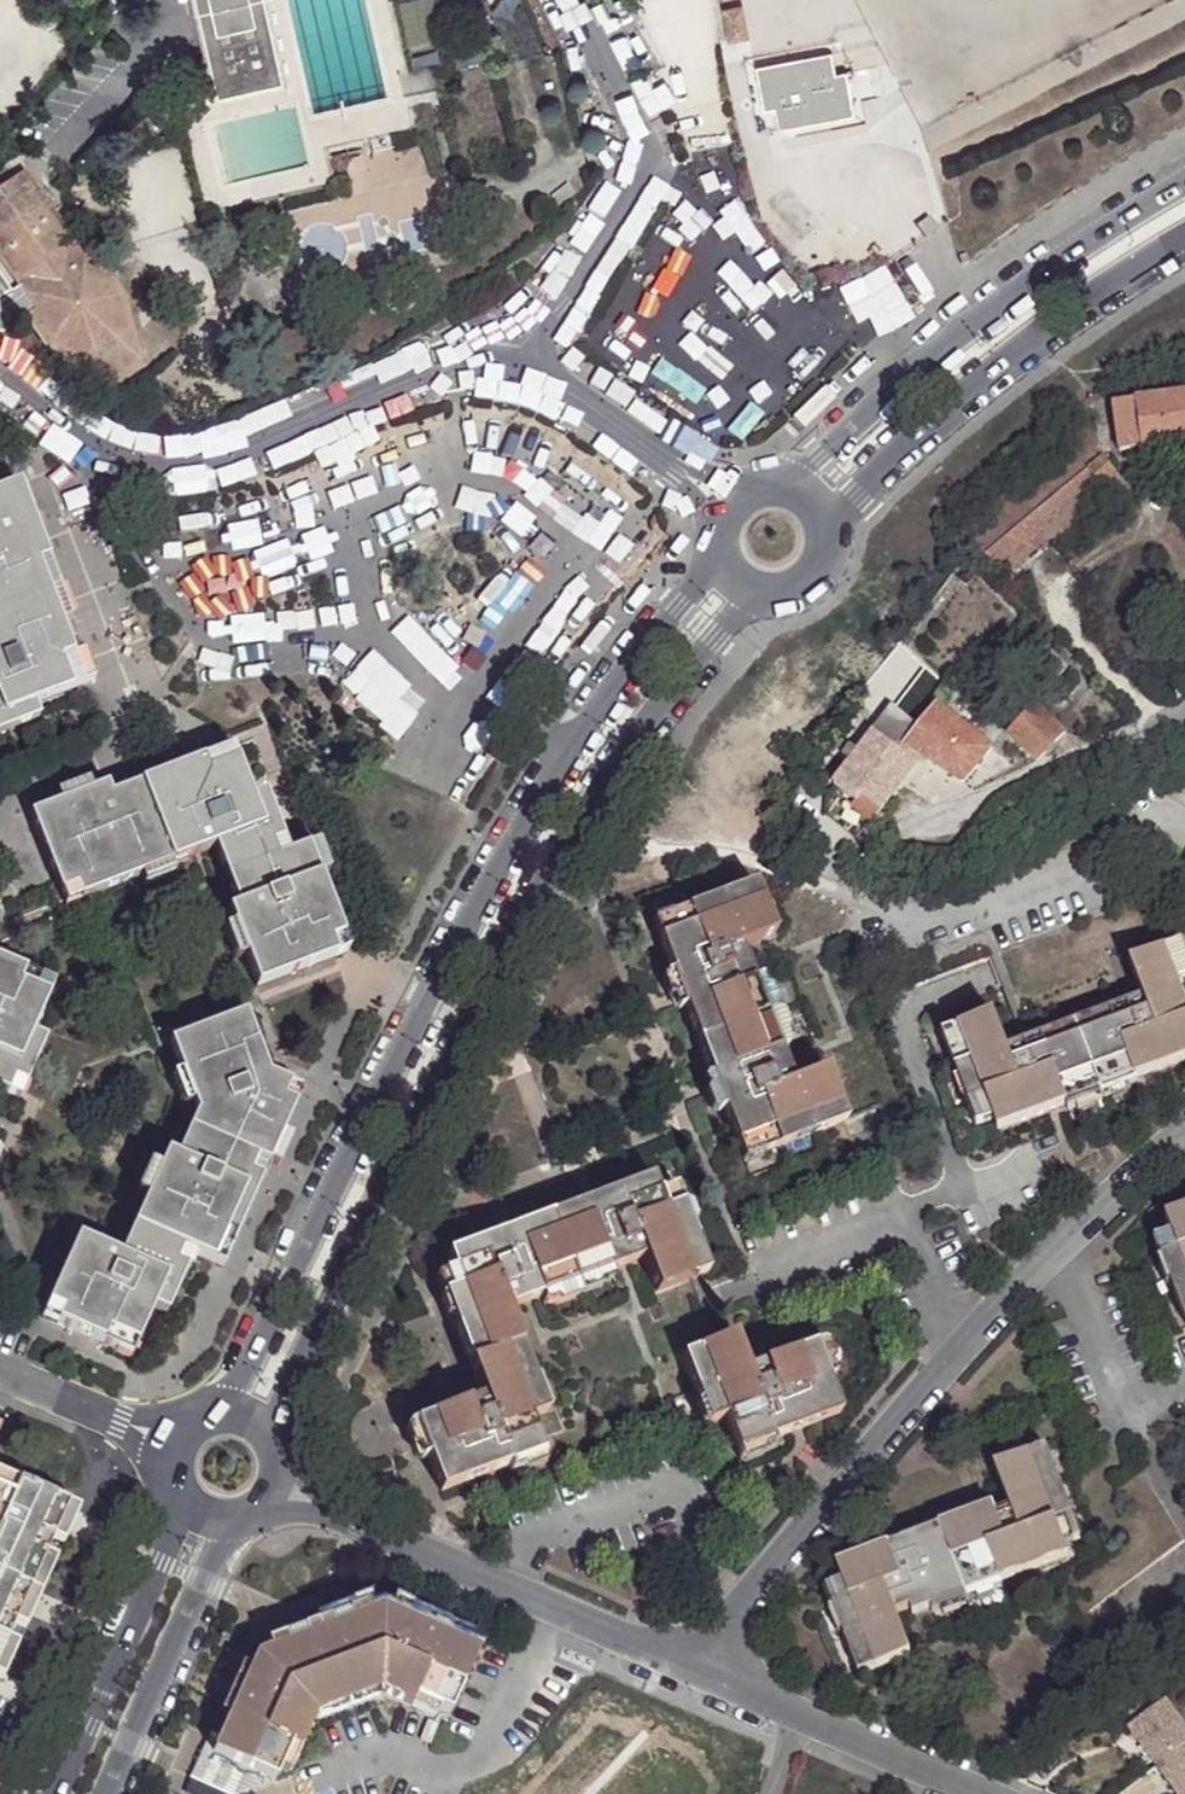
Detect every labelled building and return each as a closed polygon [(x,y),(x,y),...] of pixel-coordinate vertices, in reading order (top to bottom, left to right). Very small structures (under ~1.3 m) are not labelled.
[(210,80),(215,104),(288,87),(269,0),(191,0),(210,80)] [(745,4),(725,8),(728,27),(734,26),(736,39),(751,36),(745,4)] [(855,118),(847,72),(836,75),(832,53),(756,67),(764,111),(775,109),(779,131),(855,118)] [(18,288),(12,292),(10,293),(27,319),(48,350),(106,390),(141,366),(125,297),(86,241),(77,247),(44,198),(26,172),(0,189),(0,262),(18,288)] [(2,335),(27,319),(10,293),(12,292),(0,275),(0,334),(2,335)] [(1112,405),(1118,455),(1184,447),(1184,396),(1112,405)] [(972,543),(1007,582),(1108,497),(1104,491),(1119,477),(1100,454),(1097,421),(963,532),(972,543)] [(1119,477),(1104,491),(1108,497),(1110,500),(1127,487),(1119,477)] [(18,486),(8,491),(19,521),(30,518),(18,486)] [(8,491),(0,494),(0,711),(9,707),(16,711),(32,705),(82,685),(37,566),(48,563),(30,518),(19,521),(8,491)] [(37,566),(82,685),(93,681),(48,563),(37,566)] [(920,759),(963,786),(992,748),(938,704),(918,729),(903,748),(920,759)] [(37,718),(32,705),(16,711),(9,707),(0,711),(0,712),(7,730),(37,718)] [(873,822),(883,809),(920,759),(903,748),(918,729),(893,708),(859,752),(852,762),(835,784),(856,801),(852,807),(873,822)] [(1009,736),(1037,763),(1064,734),(1036,708),(1009,736)] [(227,741),(106,788),(110,798),(231,752),(227,741)] [(845,756),(852,762),(859,752),(852,747),(845,756)] [(329,943),(294,852),(287,855),(274,860),(268,844),(280,841),(264,797),(250,802),(231,752),(110,798),(106,788),(91,793),(90,793),(94,804),(78,809),(77,815),(67,818),(62,804),(61,805),(32,816),(62,892),(75,887),(80,899),(126,881),(117,858),(131,853),(140,875),(143,885),(173,875),(170,864),(215,847),(238,910),(229,913),(235,929),(246,957),(257,987),(334,958),(329,943)] [(90,793),(91,793),(87,783),(56,795),(61,805),(62,804),(67,818),(77,815),(78,809),(94,804),(90,793)] [(287,855),(280,841),(268,844),(274,860),(287,855)] [(316,845),(294,852),(329,943),(341,939),(318,879),(328,875),(316,845)] [(117,858),(126,881),(140,875),(131,853),(117,858)] [(652,923),(743,1162),(846,1123),(845,1120),(827,1071),(792,1084),(780,1051),(753,981),(740,948),(775,935),(755,884),(652,923)] [(75,887),(62,892),(67,904),(80,899),(75,887)] [(234,962),(246,957),(235,929),(224,933),(234,962)] [(798,994),(827,1071),(845,1120),(879,1107),(884,1121),(913,1110),(874,1001),(991,957),(980,929),(798,994)] [(1142,999),(1007,1050),(994,1016),(942,1037),(955,1071),(962,1068),(975,1102),(986,1098),(994,1121),(998,1134),(1067,1107),(1135,1082),(1184,1063),(1184,1005),(1178,986),(1184,983),(1184,955),(1181,945),(1129,965),(1142,999)] [(18,1097),(44,1040),(31,1034),(53,986),(0,962),(0,1089),(18,1097)] [(764,977),(753,981),(780,1051),(786,1048),(773,1013),(777,1011),(764,977)] [(176,1161),(167,1156),(160,1171),(147,1200),(120,1260),(78,1241),(44,1318),(73,1331),(77,1321),(93,1328),(100,1326),(108,1329),(106,1333),(135,1346),(152,1308),(165,1313),(192,1254),(212,1262),(225,1233),(220,1231),(224,1222),(231,1220),(238,1204),(248,1208),(286,1121),(276,1117),(284,1101),(281,1094),(285,1086),(265,1076),(243,1016),(170,1044),(182,1073),(193,1102),(198,1114),(176,1161)] [(955,1071),(968,1104),(975,1102),(962,1068),(955,1071)] [(181,1107),(193,1102),(182,1073),(169,1078),(181,1107)] [(1135,1082),(1067,1107),(1069,1113),(1078,1109),(1080,1113),(1096,1107),(1095,1103),(1113,1097),(1114,1101),(1131,1094),(1130,1090),(1137,1087),(1135,1082)] [(286,1121),(300,1092),(285,1086),(281,1094),(284,1101),(276,1117),(286,1121)] [(160,1171),(150,1166),(136,1195),(147,1200),(160,1171)] [(653,1177),(447,1256),(453,1272),(460,1289),(443,1296),(482,1398),(415,1424),(428,1458),(441,1493),(508,1467),(543,1453),(539,1442),(530,1420),(547,1414),(538,1390),(508,1311),(643,1260),(657,1294),(708,1274),(682,1205),(666,1211),(659,1193),(653,1177)] [(682,1205),(675,1186),(659,1193),(666,1211),(682,1205)] [(212,1262),(222,1267),(248,1208),(238,1204),(231,1220),(224,1222),(220,1231),(225,1233),(212,1262)] [(1165,1220),(1171,1237),(1178,1254),(1161,1260),(1165,1269),(1171,1286),(1184,1323),(1184,1212),(1165,1220)] [(1171,1237),(1155,1242),(1161,1260),(1178,1254),(1171,1237)] [(1160,1270),(1167,1287),(1171,1286),(1165,1269),(1160,1270)] [(453,1272),(436,1278),(443,1296),(460,1289),(453,1272)] [(77,1321),(73,1331),(101,1344),(106,1333),(108,1329),(100,1326),(93,1328),(77,1321)] [(811,1346),(746,1371),(733,1338),(681,1358),(707,1426),(723,1420),(737,1453),(773,1440),(839,1415),(826,1382),(811,1346)] [(820,1343),(811,1346),(826,1382),(835,1378),(830,1367),(832,1363),(825,1345),(820,1343)] [(544,1390),(538,1390),(547,1414),(551,1409),(544,1390)] [(547,1414),(530,1420),(539,1442),(546,1439),(563,1433),(555,1411),(547,1414)] [(418,1450),(422,1460),(428,1458),(415,1424),(409,1426),(405,1431),(411,1450),(418,1450)] [(764,1449),(775,1446),(773,1440),(737,1453),(739,1459),(743,1463),(762,1457),(764,1449)] [(995,1515),(992,1507),(836,1565),(842,1582),(849,1601),(833,1608),(859,1676),(910,1656),(894,1615),(910,1609),(912,1616),(930,1609),(964,1597),(1001,1583),(1069,1559),(1064,1545),(1056,1523),(1072,1517),(1046,1448),(994,1468),(1009,1509),(995,1515)] [(508,1467),(511,1474),(522,1470),(526,1473),(545,1466),(546,1461),(543,1453),(508,1467)] [(0,1476),(0,1498),(3,1499),(0,1506),(0,1653),(6,1641),(13,1625),(44,1556),(51,1541),(67,1506),(0,1476)] [(79,1511),(67,1506),(51,1541),(63,1546),(79,1511)] [(1072,1517),(1056,1523),(1064,1545),(1081,1539),(1072,1517)] [(56,1561),(44,1556),(13,1625),(25,1630),(56,1561)] [(842,1582),(825,1589),(833,1608),(849,1601),(842,1582)] [(1002,1589),(1001,1583),(964,1597),(967,1603),(977,1598),(978,1604),(995,1597),(993,1592),(1002,1589)] [(959,1606),(967,1603),(964,1597),(930,1609),(932,1615),(942,1612),(943,1616),(961,1610),(959,1606)] [(266,1643),(269,1651),(367,1613),(364,1605),(266,1643)] [(448,1715),(477,1652),(465,1647),(441,1636),(445,1628),(398,1608),(394,1615),(380,1608),(367,1613),(269,1651),(255,1656),(249,1669),(228,1717),(212,1753),(263,1776),(274,1781),(279,1771),(290,1745),(300,1750),(314,1718),(378,1694),(410,1709),(414,1700),(438,1710),(448,1715)] [(445,1628),(441,1636),(465,1647),(468,1638),(445,1628)] [(6,1641),(0,1653),(0,1679),(2,1680),(17,1646),(6,1641)] [(241,1666),(220,1713),(228,1717),(249,1669),(241,1666)] [(1178,1793),(1184,1793),(1184,1732),(1164,1704),(1157,1709),(1142,1688),(1114,1710),(1178,1793)] [(314,1718),(315,1722),(379,1698),(378,1694),(314,1718)] [(410,1709),(433,1719),(438,1710),(414,1700),(410,1709)] [(203,1749),(212,1753),(228,1717),(220,1713),(203,1749)] [(279,1771),(289,1775),(300,1750),(290,1745),(279,1771)] [(263,1776),(212,1753),(203,1749),(190,1777),(229,1793),(240,1793),(258,1788),(263,1776)]
